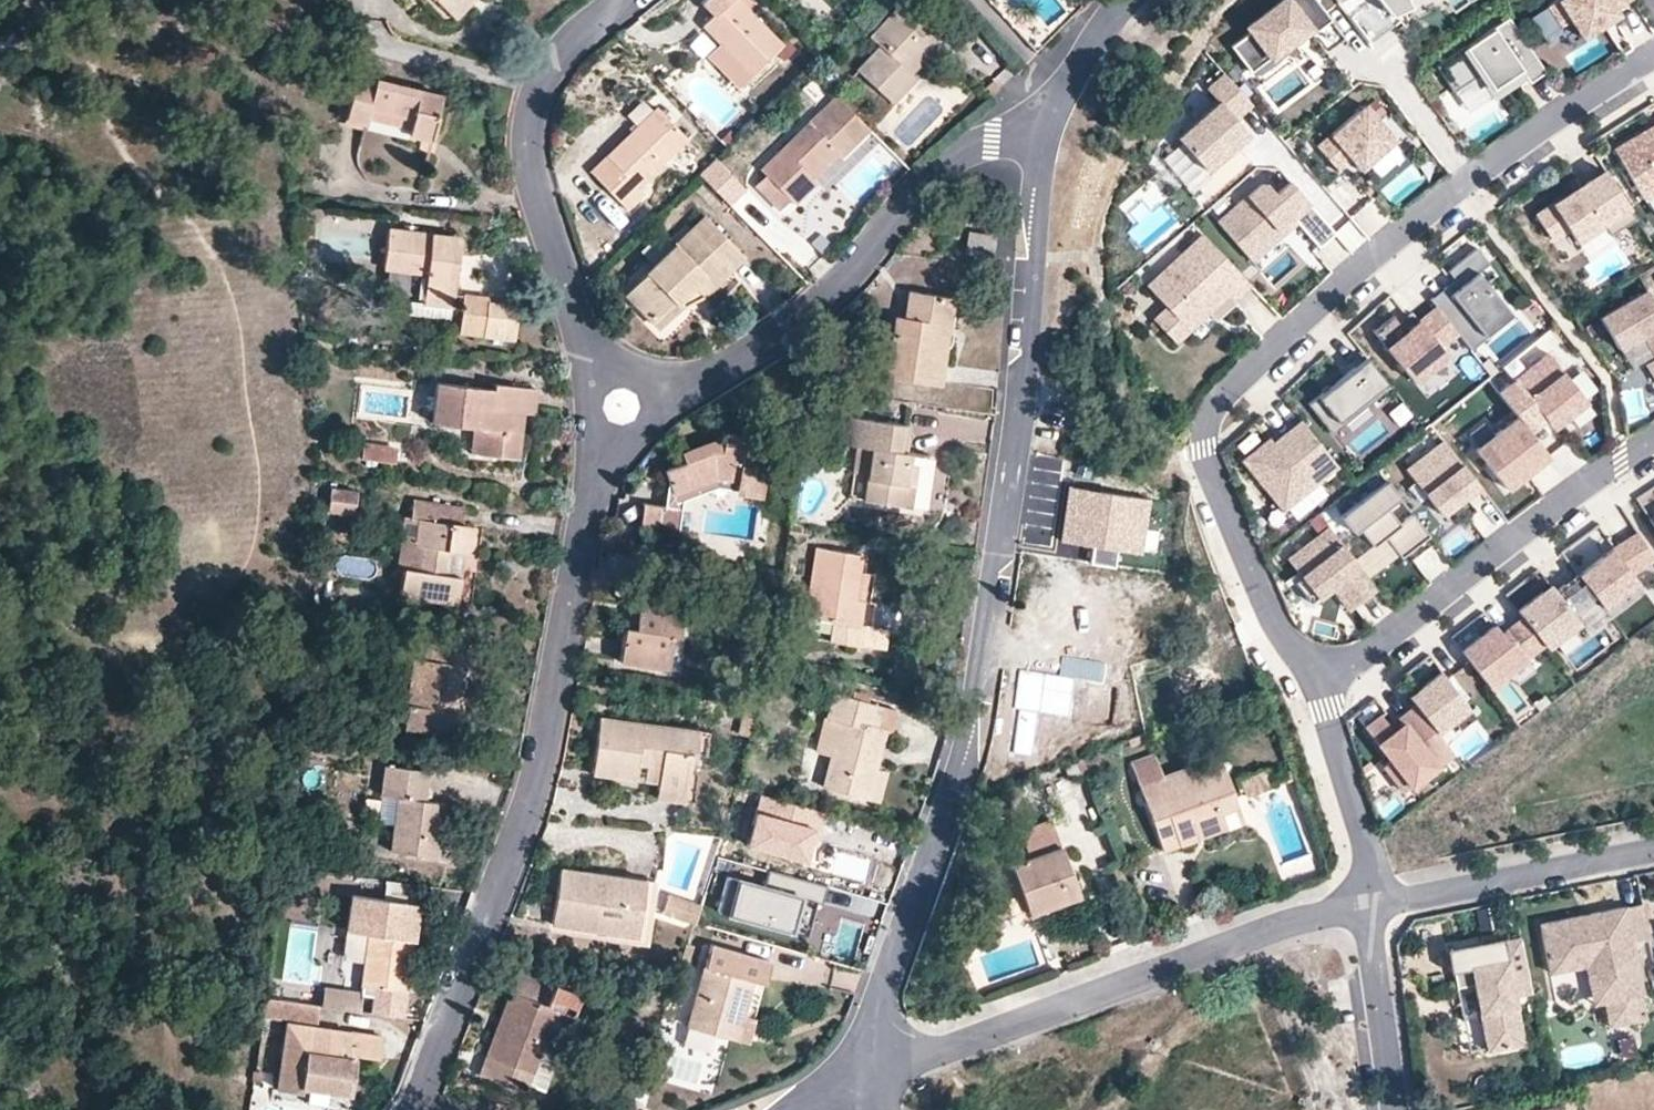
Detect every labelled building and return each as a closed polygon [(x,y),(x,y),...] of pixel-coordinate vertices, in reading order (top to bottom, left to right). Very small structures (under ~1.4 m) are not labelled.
[(453,13),(468,0),(441,0),(453,13)] [(717,33),(751,69),(782,41),(743,0),(703,0),(713,10),(703,19),(717,33)] [(1246,21),(1250,26),(1229,40),(1248,66),(1291,36),(1287,31),(1303,20),(1324,48),(1343,34),(1318,0),(1276,0),(1246,21)] [(1389,11),(1407,1),(1406,0),(1377,0),(1389,11)] [(1558,0),(1550,0),(1546,2),(1559,22),(1569,16),(1558,0)] [(1569,16),(1580,34),(1617,11),(1614,6),(1623,0),(1558,0),(1569,16)] [(920,54),(932,41),(911,21),(897,9),(868,41),(877,49),(859,68),(887,93),(900,78),(893,72),(914,49),(920,54)] [(1509,15),(1439,62),(1455,85),(1477,70),(1494,95),(1527,73),(1530,77),(1544,68),(1509,15)] [(751,69),(717,33),(702,48),(736,84),(751,69)] [(362,128),(365,115),(367,107),(402,116),(400,124),(427,130),(438,87),(360,67),(346,124),(362,128)] [(1247,98),(1222,69),(1205,83),(1218,98),(1177,134),(1202,163),(1243,127),(1231,113),(1247,98)] [(842,150),(867,125),(833,91),(759,165),(764,170),(750,184),(773,208),(788,193),(793,199),(816,176),(802,163),(828,137),(842,150)] [(1361,99),(1328,128),(1349,152),(1358,162),(1391,133),(1361,99)] [(632,186),(688,135),(659,103),(585,170),(623,211),(641,195),(632,186)] [(367,107),(365,115),(400,124),(402,116),(367,107)] [(1349,152),(1328,128),(1315,138),(1337,163),(1349,152)] [(1653,196),(1653,128),(1615,151),(1645,202),(1653,196)] [(816,176),(842,150),(828,137),(802,163),(816,176)] [(716,158),(699,174),(728,205),(745,189),(716,158)] [(1637,220),(1606,173),(1580,190),(1582,193),(1577,196),(1575,193),(1538,217),(1555,244),(1571,233),(1579,247),(1606,230),(1610,237),(1637,220)] [(1260,176),(1216,213),(1248,251),(1265,237),(1261,232),(1289,207),(1294,213),(1311,233),(1328,219),(1288,174),(1274,186),(1266,176),(1260,176)] [(1261,232),(1265,237),(1294,213),(1289,207),(1261,232)] [(653,322),(679,296),(673,290),(686,276),(699,288),(738,249),(701,212),(622,291),(653,322)] [(420,263),(418,286),(450,290),(456,229),(382,222),(379,259),(420,263)] [(1251,281),(1201,229),(1147,280),(1166,300),(1152,313),(1177,340),(1210,309),(1203,302),(1221,285),(1233,298),(1251,281)] [(987,252),(989,233),(970,231),(968,250),(987,252)] [(1442,295),(1433,302),(1456,330),(1473,351),(1508,323),(1492,303),(1498,298),(1469,261),(1482,251),(1469,235),(1439,259),(1451,274),(1435,287),(1442,295)] [(673,290),(679,296),(686,302),(699,288),(686,276),(673,290)] [(450,290),(418,286),(405,285),(403,298),(448,302),(450,290)] [(1221,285),(1203,302),(1210,309),(1215,315),(1233,298),(1221,285)] [(1433,302),(1442,295),(1435,287),(1427,294),(1433,302)] [(486,302),(486,294),(459,292),(455,330),(515,337),(517,304),(486,302)] [(948,331),(950,296),(910,292),(906,318),(896,318),(888,376),(939,382),(943,350),(956,347),(956,332),(948,331)] [(1601,318),(1620,352),(1643,340),(1653,359),(1653,302),(1648,292),(1601,318)] [(1456,330),(1433,302),(1408,323),(1395,307),(1374,324),(1417,376),(1446,353),(1439,344),(1456,330)] [(1547,345),(1496,385),(1516,411),(1520,416),(1536,404),(1552,425),(1587,398),(1547,345)] [(1368,360),(1310,407),(1331,432),(1375,397),(1389,386),(1368,360)] [(1644,366),(1653,383),(1653,360),(1644,366)] [(430,416),(477,422),(490,423),(488,448),(516,450),(518,423),(509,423),(511,404),(530,406),(532,381),(499,378),(498,385),(433,377),(430,416)] [(1391,388),(1389,386),(1375,397),(1378,402),(1392,390),(1391,388)] [(862,446),(858,472),(855,496),(922,505),(929,456),(900,452),(904,421),(831,411),(827,441),(846,444),(862,446)] [(1516,411),(1474,443),(1506,484),(1548,452),(1520,416),(1516,411)] [(490,423),(477,422),(476,447),(488,448),(490,423)] [(731,473),(729,487),(760,490),(772,432),(725,422),(719,431),(700,428),(674,444),(678,454),(654,468),(671,496),(685,493),(682,479),(701,471),(731,473)] [(1277,448),(1270,439),(1243,460),(1283,510),(1337,465),(1305,426),(1287,441),(1292,447),(1282,454),(1277,448)] [(1442,433),(1405,462),(1442,510),(1479,482),(1442,433)] [(1287,441),(1277,448),(1282,454),(1292,447),(1287,441)] [(843,469),(858,472),(862,446),(846,444),(843,469)] [(373,449),(372,462),(407,464),(408,451),(373,449)] [(716,486),(729,487),(731,473),(701,471),(682,479),(685,493),(703,485),(702,494),(712,497),(716,486)] [(1385,477),(1340,512),(1352,527),(1357,524),(1370,541),(1382,531),(1397,551),(1425,529),(1409,509),(1397,518),(1385,503),(1397,494),(1385,477)] [(1153,501),(1075,490),(1067,544),(1145,555),(1153,501)] [(369,496),(345,493),(342,514),(366,517),(369,496)] [(638,516),(680,523),(683,504),(641,496),(638,516)] [(479,546),(479,522),(420,516),(418,542),(425,543),(422,567),(401,566),(400,591),(458,598),(462,573),(452,573),(454,545),(479,546)] [(1326,521),(1284,552),(1315,594),(1328,584),(1345,608),(1374,586),(1326,521)] [(1611,545),(1577,570),(1603,604),(1637,579),(1629,568),(1653,550),(1635,527),(1611,545)] [(863,555),(817,549),(808,616),(832,619),(829,642),(877,649),(880,629),(877,628),(862,626),(866,596),(854,595),(858,568),(862,568),(863,555)] [(854,595),(866,596),(867,594),(870,569),(862,568),(858,568),(854,595)] [(1553,581),(1518,607),(1522,612),(1541,637),(1549,647),(1584,621),(1589,628),(1610,613),(1603,604),(1577,570),(1556,586),(1553,581)] [(644,585),(640,611),(637,630),(622,628),(616,665),(677,675),(683,639),(677,638),(685,592),(644,585)] [(866,596),(862,626),(877,628),(881,596),(867,594),(866,596)] [(637,630),(640,611),(625,609),(622,628),(637,630)] [(1493,620),(1460,645),(1486,679),(1541,637),(1522,612),(1500,629),(1493,620)] [(877,649),(886,650),(889,630),(880,629),(877,649)] [(464,671),(467,649),(421,646),(419,666),(405,665),(398,726),(450,730),(456,669),(464,671)] [(1107,661),(1064,654),(1061,672),(1017,665),(1010,708),(1023,710),(1017,748),(1028,749),(1035,708),(1070,713),(1076,678),(1104,682),(1107,661)] [(1437,664),(1405,689),(1413,698),(1434,724),(1465,700),(1437,664)] [(866,713),(869,702),(828,689),(811,746),(829,752),(821,777),(872,792),(879,768),(890,735),(903,739),(910,714),(888,707),(885,719),(866,713)] [(1379,739),(1376,741),(1408,782),(1452,748),(1434,724),(1413,698),(1398,710),(1405,719),(1396,725),(1379,739)] [(888,707),(869,702),(866,713),(885,719),(888,707)] [(1366,724),(1379,739),(1396,725),(1383,710),(1366,724)] [(658,762),(656,783),(680,786),(687,722),(595,712),(589,764),(630,769),(631,759),(658,762)] [(680,786),(656,783),(654,797),(693,802),(703,724),(687,722),(680,786)] [(1165,848),(1205,833),(1199,817),(1220,809),(1238,802),(1218,750),(1168,769),(1160,747),(1131,758),(1165,848)] [(425,796),(428,766),(382,762),(379,791),(394,792),(389,845),(444,850),(448,798),(425,796)] [(1272,782),(1284,775),(1277,764),(1265,772),(1272,782)] [(879,768),(872,792),(889,797),(896,774),(879,768)] [(819,807),(759,791),(746,841),(805,857),(819,807)] [(1199,817),(1205,833),(1226,825),(1220,809),(1199,817)] [(1030,853),(1061,841),(1050,813),(1019,825),(1030,853)] [(1082,894),(1061,841),(1030,853),(1003,863),(1024,916),(1082,894)] [(628,924),(633,872),(553,861),(545,911),(628,924)] [(765,878),(722,867),(712,905),(805,930),(814,895),(821,897),(825,881),(768,866),(765,878)] [(647,874),(633,872),(628,924),(641,926),(647,874)] [(361,979),(404,983),(410,928),(396,927),(396,921),(410,922),(413,895),(351,888),(347,924),(367,926),(375,927),(373,947),(365,946),(361,979)] [(659,905),(691,914),(697,897),(666,889),(659,905)] [(1646,942),(1639,905),(1536,926),(1543,963),(1579,956),(1581,968),(1586,989),(1595,987),(1598,1004),(1639,996),(1629,945),(1646,942)] [(974,933),(988,937),(992,928),(978,923),(974,933)] [(367,926),(365,946),(373,947),(375,927),(367,926)] [(734,1034),(741,1009),(752,974),(762,977),(769,954),(710,937),(685,1020),(734,1034)] [(1529,994),(1517,939),(1482,947),(1480,943),(1442,952),(1448,974),(1468,969),(1478,967),(1483,976),(1478,985),(1472,985),(1488,1053),(1521,1044),(1511,998),(1529,994)] [(1579,956),(1543,963),(1546,975),(1581,968),(1579,956)] [(1478,967),(1468,969),(1472,985),(1478,985),(1483,976),(1478,967)] [(544,1023),(562,1029),(577,1035),(589,1002),(508,973),(498,999),(513,1005),(496,1053),(481,1047),(474,1067),(522,1084),(526,1074),(544,1023)] [(1589,1006),(1598,1004),(1595,987),(1586,989),(1589,1006)] [(332,992),(330,1012),(350,1013),(352,994),(332,992)] [(316,1022),(318,1005),(266,998),(262,1027),(279,1029),(280,1018),(316,1022)] [(513,1005),(498,999),(481,1047),(496,1053),(513,1005)] [(754,1012),(741,1009),(734,1034),(746,1038),(754,1012)] [(543,1080),(562,1029),(544,1023),(526,1074),(543,1080)] [(277,1096),(311,1100),(312,1088),(355,1093),(359,1056),(377,1059),(379,1037),(285,1026),(277,1096)] [(312,1088),(311,1100),(353,1105),(355,1093),(312,1088)]
